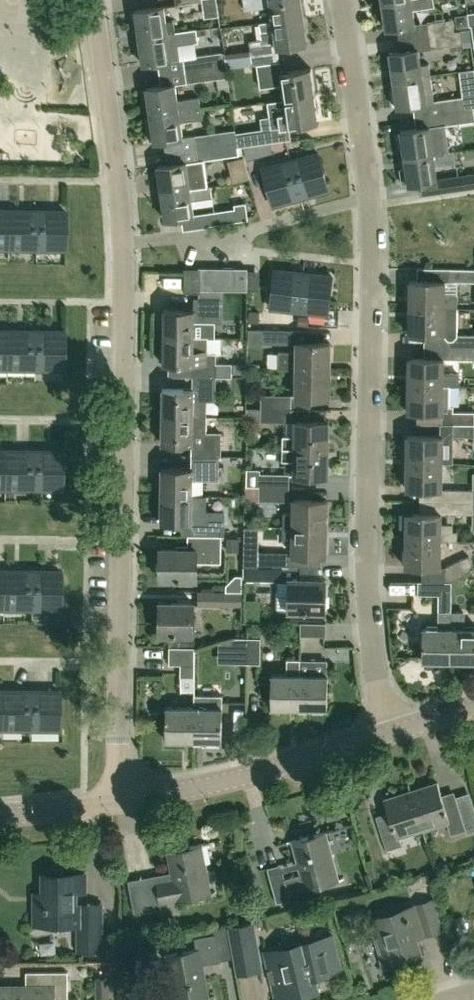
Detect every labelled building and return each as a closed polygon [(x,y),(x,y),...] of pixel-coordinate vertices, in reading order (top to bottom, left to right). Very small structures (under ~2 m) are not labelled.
[(246,8),(271,4),(274,21),(303,17),(300,0),(244,0),(246,8)] [(416,24),(414,8),(434,5),(434,0),(392,0),(382,1),(387,29),(416,24)] [(166,21),(164,5),(135,9),(139,37),(176,31),(174,20),(166,21)] [(457,26),(468,24),(466,13),(455,14),(457,26)] [(274,21),(273,20),(260,22),(262,38),(250,40),(253,63),(257,62),(279,60),(277,47),(306,43),(303,17),(274,21)] [(455,30),(453,18),(427,22),(429,34),(461,30),(461,29),(455,30)] [(196,28),(176,31),(139,37),(143,63),(171,59),(182,57),(181,44),(189,42),(198,41),(196,28)] [(430,47),(463,42),(461,30),(429,34),(430,47)] [(421,63),(419,47),(389,52),(394,80),(431,74),(431,73),(429,62),(421,63)] [(185,69),(223,63),(222,51),(191,56),(183,57),(185,69)] [(281,71),(279,60),(257,62),(260,87),(282,84),(285,99),(314,95),(310,67),(281,71)] [(228,76),(226,63),(223,63),(185,69),(187,82),(228,76)] [(431,74),(394,80),(395,88),(391,89),(394,105),(398,104),(398,106),(413,104),(435,100),(431,74)] [(177,98),(175,83),(146,87),(147,89),(142,90),(144,105),(149,104),(150,115),(201,107),(200,95),(177,98)] [(318,122),(314,95),(285,99),(267,102),(269,116),(261,117),(262,128),(236,132),(238,142),(238,146),(243,145),(248,144),(256,143),(264,142),(264,141),(290,137),(289,126),(318,122)] [(442,112),(473,107),(470,107),(468,95),(440,99),(442,112)] [(154,141),(183,137),(181,122),(203,118),(201,107),(150,115),(152,124),(147,125),(150,140),(154,139),(154,141)] [(473,107),(442,112),(443,124),(473,120),(473,109),(473,107)] [(403,147),(405,157),(434,152),(447,151),(443,124),(416,128),(401,130),(401,133),(397,133),(399,147),(403,147)] [(236,132),(235,129),(195,134),(196,147),(238,142),(236,132)] [(208,185),(204,159),(239,154),(238,146),(238,142),(196,147),(198,159),(158,165),(162,192),(211,185),(211,184),(208,185)] [(248,144),(243,145),(247,158),(259,155),(256,143),(248,144)] [(442,191),(440,177),(438,177),(436,164),(456,161),(454,150),(447,151),(434,152),(405,157),(406,168),(400,168),(403,183),(408,182),(409,184),(420,182),(422,194),(442,191)] [(301,197),(329,189),(318,152),(291,160),(301,197)] [(273,204),(301,197),(291,160),(263,167),(273,204)] [(440,177),(442,191),(473,186),(473,172),(440,177)] [(195,213),(193,200),(213,197),(211,185),(162,192),(166,219),(187,215),(189,228),(209,226),(209,224),(248,218),(246,202),(234,203),(235,207),(195,213)] [(8,207),(0,207),(0,247),(8,247),(8,207)] [(36,248),(36,208),(8,207),(8,247),(36,248)] [(64,248),(64,208),(36,208),(36,248),(64,248)] [(210,289),(210,266),(198,266),(198,268),(200,269),(200,289),(210,289)] [(222,290),(223,267),(210,266),(210,289),(222,290)] [(235,290),(235,267),(223,267),(222,290),(235,290)] [(247,290),(247,268),(247,267),(235,267),(235,290),(247,290)] [(200,291),(200,289),(200,269),(198,268),(185,268),(184,291),(200,291)] [(450,268),(449,280),(473,281),(473,268),(450,268)] [(299,310),(303,272),(275,269),(270,306),(299,310)] [(327,313),(331,276),(303,272),(299,310),(327,313)] [(410,279),(410,306),(445,306),(457,306),(457,294),(445,294),(445,279),(410,279)] [(220,321),(220,298),(194,298),(194,309),(163,308),(163,336),(194,337),(194,321),(220,321)] [(410,306),(410,333),(424,333),(445,333),(444,344),(473,344),(473,334),(457,334),(457,306),(445,306),(410,306)] [(250,310),(248,321),(259,322),(260,311),(250,310)] [(298,323),(309,324),(309,316),(299,315),(298,323)] [(293,329),(262,328),(262,342),(292,343),(293,329)] [(34,368),(34,330),(6,329),(6,367),(34,368)] [(62,368),(63,330),(34,330),(34,368),(62,368)] [(194,376),(215,376),(231,376),(231,364),(215,364),(215,354),(215,353),(208,353),(208,338),(206,338),(194,337),(163,336),(163,363),(194,364),(194,376)] [(297,368),(297,369),(330,370),(330,344),(297,343),(297,351),(279,350),(278,368),(297,368)] [(444,344),(444,356),(444,358),(473,358),(473,344),(444,344)] [(409,383),(451,384),(451,383),(444,383),(444,358),(444,356),(424,356),(410,356),(409,383)] [(233,374),(244,375),(244,364),(233,364),(233,374)] [(329,397),(330,370),(297,369),(296,396),(329,397)] [(214,400),(215,376),(194,376),(194,387),(163,387),(162,415),(207,416),(207,400),(214,400)] [(455,409),(455,404),(451,404),(451,384),(409,383),(409,410),(444,410),(444,422),(447,422),(473,422),(473,409),(455,409)] [(291,408),(292,396),(261,395),(261,407),(247,407),(247,408),(291,408)] [(291,422),(291,408),(247,408),(247,420),(261,421),(291,422)] [(193,443),(193,455),(218,455),(221,455),(221,433),(206,432),(207,416),(162,415),(162,443),(193,443)] [(329,449),(330,421),(296,421),(296,436),(282,435),(282,448),(329,449)] [(447,422),(447,435),(473,435),(473,422),(447,422)] [(443,461),(443,434),(409,434),(409,461),(443,461)] [(33,488),(33,448),(5,448),(5,488),(33,488)] [(62,489),(62,448),(33,448),(33,488),(62,489)] [(329,476),(329,449),(282,448),(282,459),(295,459),(294,476),(329,476)] [(218,479),(218,455),(193,455),(193,467),(162,466),(161,494),(192,495),(192,479),(218,479)] [(443,488),(443,461),(409,461),(409,488),(443,488)] [(289,487),(289,473),(260,473),(260,475),(247,474),(246,486),(289,487)] [(289,499),(289,487),(246,486),(245,486),(245,499),(260,499),(289,499)] [(443,488),(443,500),(473,500),(473,489),(443,488)] [(192,495),(161,494),(161,522),(192,522),(192,533),(217,534),(224,534),(224,521),(218,521),(218,511),(205,511),(205,495),(192,495)] [(327,527),(328,499),(294,499),(294,512),(284,512),(283,526),(293,527),(327,527)] [(473,505),(473,500),(443,500),(442,512),(473,513),(473,505)] [(442,539),(459,539),(459,529),(453,529),(454,523),(442,523),(442,512),(409,511),(409,513),(403,513),(403,528),(409,528),(409,538),(442,539)] [(293,527),(283,526),(283,540),(293,540),(293,554),(327,555),(327,527),(293,527)] [(222,562),(222,535),(197,535),(197,548),(161,548),(161,578),(195,578),(195,562),(222,562)] [(240,536),(227,536),(227,549),(239,549),(240,536)] [(442,565),(442,539),(409,538),(409,565),(422,565),(442,565)] [(288,566),(288,551),(258,551),(258,565),(288,566)] [(452,581),(473,566),(473,563),(469,554),(445,566),(442,566),(441,580),(452,581)] [(288,566),(258,565),(244,565),(243,579),(290,580),(289,610),(325,610),(326,579),(302,579),(302,566),(288,566)] [(31,607),(32,569),(4,568),(3,606),(31,607)] [(60,607),(60,569),(32,569),(31,607),(60,607)] [(451,594),(452,581),(441,580),(422,580),(418,580),(418,593),(451,594)] [(242,604),(242,591),(198,590),(198,604),(242,604)] [(193,633),(194,603),(161,601),(160,632),(193,633)] [(450,660),(451,610),(438,610),(438,626),(423,626),(423,660),(450,660)] [(463,626),(463,610),(451,610),(450,660),(473,660),(473,626),(463,626)] [(326,635),(326,622),(301,621),(300,634),(326,635)] [(248,662),(248,637),(235,636),(235,661),(248,662)] [(260,663),(261,637),(248,637),(248,662),(260,663)] [(194,675),(195,663),(195,646),(169,646),(169,663),(180,663),(180,675),(194,675)] [(300,673),(300,658),(287,658),(287,672),(273,672),(272,707),(299,707),(300,673)] [(327,708),(328,673),(300,673),(299,707),(327,708)] [(30,728),(30,689),(2,689),(2,727),(30,728)] [(59,728),(59,689),(30,689),(30,728),(59,728)] [(222,740),(222,707),(222,694),(194,694),(194,706),(195,706),(194,740),(203,740),(203,744),(219,744),(219,740),(222,740)] [(194,740),(195,706),(194,706),(166,705),(166,739),(194,740)] [(443,799),(437,781),(412,789),(424,828),(447,820),(452,833),(467,828),(456,795),(443,799)] [(387,848),(402,844),(399,836),(424,828),(412,789),(384,798),(390,816),(377,820),(387,848)] [(307,888),(338,879),(325,831),(294,840),(301,866),(283,871),(281,863),(267,867),(277,902),(290,898),(289,892),(307,888)] [(135,912),(161,908),(160,901),(209,893),(201,844),(169,849),(173,871),(129,878),(135,912)] [(84,890),(84,872),(44,872),(44,904),(34,904),(34,922),(45,923),(46,929),(63,925),(63,923),(81,923),(81,950),(101,950),(102,902),(88,902),(88,907),(75,907),(74,902),(74,890),(84,890)] [(407,881),(410,890),(431,883),(429,874),(407,881)] [(384,965),(393,963),(420,954),(415,936),(440,928),(432,901),(370,919),(384,965)] [(229,926),(234,956),(237,974),(261,970),(253,922),(229,926)] [(208,997),(202,962),(234,956),(229,926),(214,929),(215,934),(196,938),(198,947),(166,953),(174,999),(190,999),(208,997)] [(342,969),(335,936),(319,940),(319,939),(266,951),(270,969),(268,969),(271,982),(273,981),(277,999),(318,989),(314,972),(321,970),(322,974),(342,969)] [(2,999),(68,999),(68,970),(42,970),(42,985),(27,985),(2,985),(2,999)] [(96,998),(109,997),(109,977),(96,977),(96,998)]
